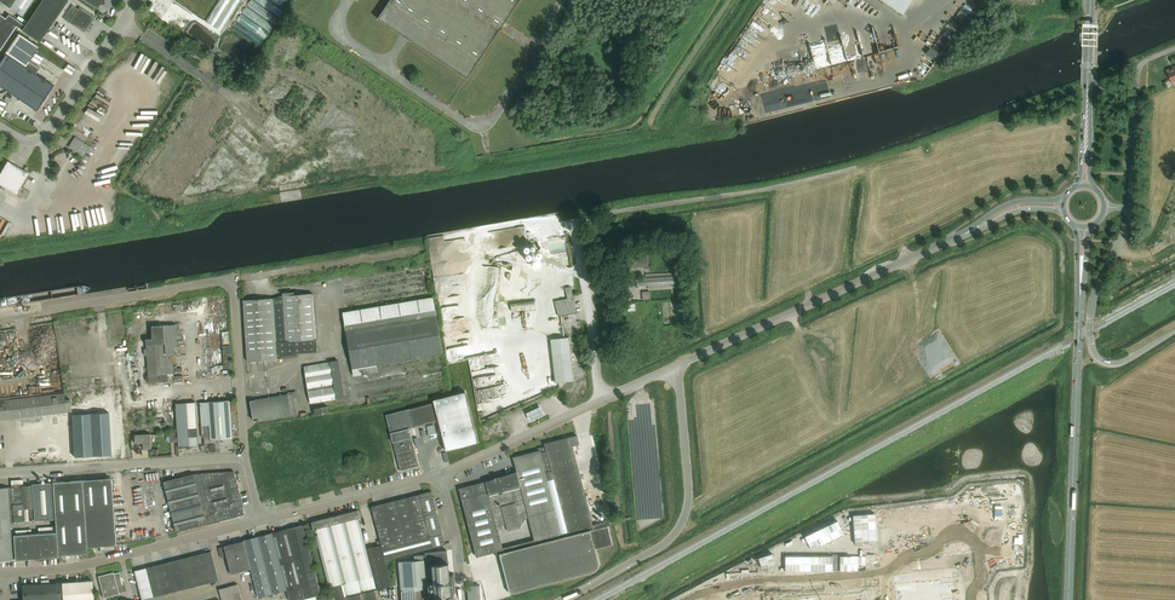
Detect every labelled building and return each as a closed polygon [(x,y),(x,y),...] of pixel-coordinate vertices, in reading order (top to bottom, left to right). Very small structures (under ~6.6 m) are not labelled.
[(17,26),(41,42),(70,0),(69,0),(43,0),(26,26),(10,14),(6,19),(0,14),(0,51),(17,26)] [(17,0),(0,0),(0,1),(11,9),(17,0)] [(11,9),(23,17),(34,0),(17,0),(11,9)] [(98,9),(102,4),(106,3),(105,0),(84,0),(98,9)] [(377,20),(466,80),(520,0),(391,0),(377,20)] [(903,14),(912,0),(882,0),(903,14)] [(79,9),(73,5),(64,19),(70,23),(85,33),(95,18),(80,7),(79,9)] [(168,31),(170,33),(172,31),(159,23),(156,29),(166,35),(168,31)] [(19,34),(6,53),(26,66),(9,91),(35,109),(39,103),(40,104),(53,85),(45,80),(36,74),(40,68),(30,61),(39,47),(19,34)] [(1078,61),(1077,62),(1078,62),(1079,63),(1080,63),(1099,56),(1100,55),(1101,54),(1102,54),(1102,52),(1101,52),(1100,51),(1099,51),(1080,59),(1079,60),(1078,60),(1078,61)] [(0,62),(0,85),(9,91),(26,66),(6,53),(0,62)] [(52,73),(60,75),(62,67),(53,66),(52,73)] [(1174,83),(1174,66),(1167,70),(1173,84),(1174,83)] [(75,137),(68,147),(83,157),(90,147),(75,137)] [(30,192),(21,187),(28,173),(7,161),(0,173),(0,185),(16,194),(17,193),(26,198),(30,192)] [(96,210),(99,226),(115,224),(112,207),(96,210)] [(522,226),(515,232),(520,238),(519,239),(523,244),(527,240),(525,237),(529,234),(522,226)] [(648,253),(627,255),(628,268),(645,267),(645,269),(649,269),(648,253)] [(646,278),(636,279),(637,285),(648,285),(648,289),(676,287),(675,271),(645,274),(646,278)] [(558,316),(576,312),(570,287),(565,288),(567,299),(555,301),(558,316)] [(650,299),(650,291),(642,292),(643,299),(650,299)] [(247,361),(256,360),(278,359),(278,356),(288,353),(317,351),(321,350),(316,293),(281,296),(274,298),(243,300),(247,361)] [(354,376),(378,372),(376,364),(443,353),(433,297),(343,312),(354,376)] [(511,303),(512,312),(536,309),(535,300),(511,303)] [(176,324),(164,325),(152,326),(153,339),(146,339),(147,349),(144,349),(145,355),(147,355),(149,382),(168,381),(167,374),(173,373),(172,353),(174,353),(174,347),(178,347),(176,324)] [(555,383),(573,381),(569,337),(550,339),(555,383)] [(310,403),(345,398),(339,361),(304,366),(310,403)] [(478,442),(465,391),(433,400),(434,403),(438,421),(446,450),(478,442)] [(65,400),(64,393),(0,400),(0,420),(67,412),(71,411),(70,400),(65,400)] [(254,420),(256,420),(297,413),(293,394),(250,401),(254,420)] [(220,439),(233,438),(230,400),(200,402),(202,426),(201,426),(202,437),(204,437),(204,447),(209,446),(209,451),(215,450),(215,449),(220,449),(220,439)] [(183,403),(176,403),(178,447),(186,447),(198,446),(197,428),(188,428),(186,403),(183,403)] [(434,403),(410,409),(414,427),(438,421),(434,403)] [(315,415),(329,413),(327,406),(314,408),(315,415)] [(529,411),(532,420),(547,414),(544,406),(529,411)] [(410,409),(386,415),(390,433),(409,428),(412,427),(414,427),(410,409)] [(108,412),(90,413),(93,455),(111,454),(108,412)] [(90,413),(72,414),(74,456),(93,455),(90,413)] [(409,428),(390,433),(393,442),(411,437),(409,428)] [(144,449),(150,449),(149,434),(135,435),(135,443),(143,443),(144,449)] [(485,482),(459,488),(475,552),(477,557),(495,552),(496,555),(500,554),(510,593),(595,571),(599,564),(595,549),(612,544),(608,530),(607,526),(601,527),(600,523),(593,525),(589,507),(581,478),(573,446),(579,444),(577,435),(565,438),(564,436),(562,436),(563,438),(552,441),(551,439),(549,440),(549,442),(544,443),(545,446),(537,448),(538,451),(513,457),(517,471),(499,477),(499,476),(494,477),(495,479),(485,482)] [(411,437),(393,442),(397,461),(399,466),(400,471),(419,466),(411,437)] [(201,473),(213,522),(245,514),(234,471),(201,473)] [(207,524),(213,522),(201,473),(194,474),(207,524)] [(199,526),(207,524),(194,474),(164,481),(176,531),(199,525),(199,526)] [(57,532),(13,535),(15,560),(34,559),(36,561),(39,558),(58,557),(57,555),(68,555),(70,554),(75,554),(76,554),(87,553),(87,547),(92,547),(95,546),(114,545),(115,545),(111,478),(82,480),(82,481),(53,483),(56,526),(57,532)] [(23,480),(11,481),(11,487),(11,488),(13,517),(14,522),(53,519),(51,483),(32,484),(32,486),(32,484),(29,485),(29,486),(23,486),(23,480)] [(12,560),(10,524),(14,524),(14,523),(14,522),(13,517),(11,488),(11,487),(0,488),(0,561),(12,560)] [(311,522),(313,529),(314,529),(317,540),(313,541),(315,548),(319,547),(332,599),(380,599),(377,589),(392,586),(385,560),(445,544),(445,542),(440,523),(433,496),(432,491),(372,507),(380,540),(377,541),(378,546),(366,549),(358,518),(359,518),(357,510),(311,522)] [(320,593),(303,525),(244,540),(244,541),(224,546),(224,547),(220,548),(223,557),(226,556),(231,573),(250,568),(258,597),(287,590),(289,599),(293,599),(320,593)] [(211,551),(201,554),(205,570),(215,567),(211,551)] [(451,592),(456,592),(454,573),(449,574),(447,551),(425,552),(425,554),(414,555),(414,560),(399,561),(402,599),(452,599),(451,592)] [(201,554),(192,556),(196,572),(205,570),(201,554)] [(186,575),(196,572),(192,556),(182,559),(186,575)] [(182,559),(172,561),(180,590),(189,588),(186,575),(182,559)] [(162,564),(167,580),(170,593),(180,590),(172,561),(162,564)] [(162,564),(153,566),(157,582),(167,580),(162,564)] [(157,582),(153,566),(147,568),(151,584),(157,582)] [(215,567),(205,570),(208,583),(218,580),(215,567)] [(154,597),(151,584),(147,568),(135,571),(142,599),(154,597)] [(205,570),(196,572),(199,585),(208,583),(205,570)] [(120,578),(119,572),(113,574),(113,572),(98,576),(103,597),(118,593),(118,590),(119,590),(118,586),(122,585),(120,578)] [(196,572),(186,575),(189,588),(199,585),(196,572)] [(92,580),(21,585),(22,599),(93,599),(92,580)] [(167,580),(157,582),(160,595),(170,593),(167,580)] [(157,582),(151,584),(154,597),(160,595),(157,582)] [(232,599),(242,599),(238,584),(229,587),(232,599)] [(229,587),(219,589),(222,599),(232,599),(229,587)] [(770,598),(771,599),(872,599),(871,589),(770,598)]
